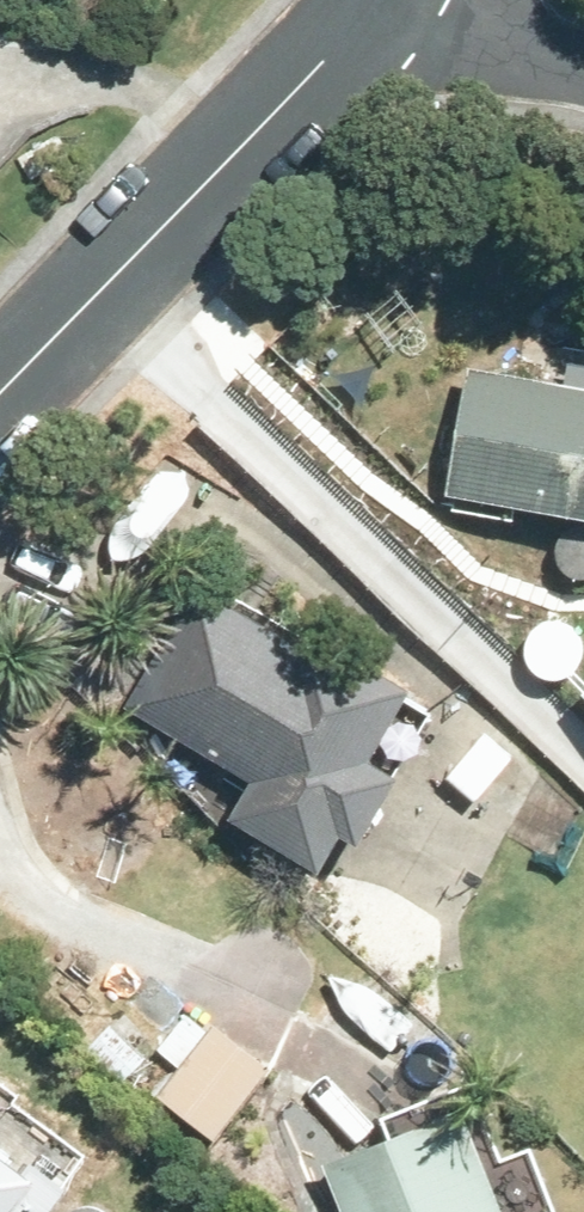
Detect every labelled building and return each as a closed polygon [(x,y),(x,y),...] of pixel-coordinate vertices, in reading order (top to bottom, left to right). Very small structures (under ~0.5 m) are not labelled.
[(454,508),(513,516),(516,498),(583,509),(583,383),(467,365),(448,488),(456,490),(454,508)] [(251,774),(231,813),(321,864),(341,827),(361,838),(432,714),(408,700),(415,686),(311,625),(301,643),(198,582),(127,703),(251,774)] [(217,1018),(160,1093),(216,1138),(274,1063),(217,1018)] [(111,1021),(87,1045),(122,1080),(146,1054),(111,1021)] [(393,1131),(325,1156),(346,1211),(529,1211),(476,1074),(385,1109),(393,1131)] [(34,1174),(0,1149),(0,1211),(7,1211),(34,1174)]
